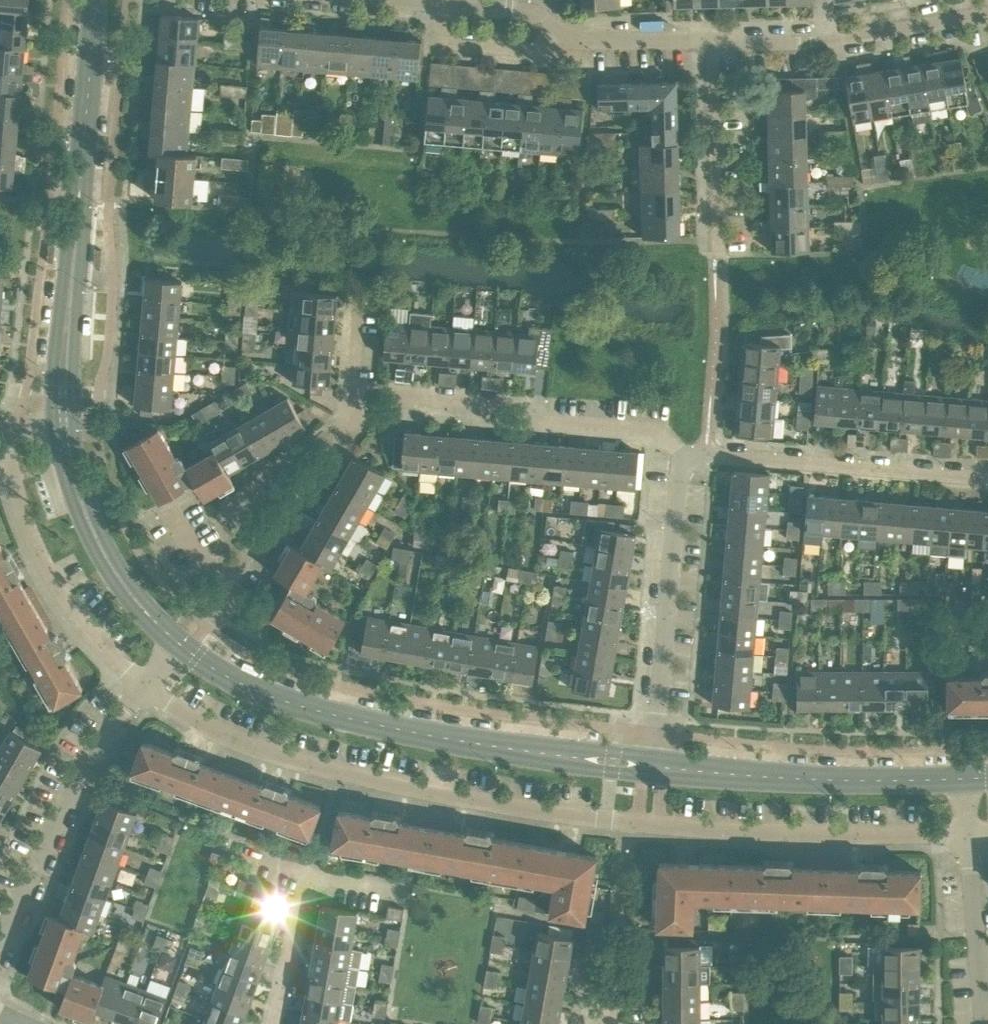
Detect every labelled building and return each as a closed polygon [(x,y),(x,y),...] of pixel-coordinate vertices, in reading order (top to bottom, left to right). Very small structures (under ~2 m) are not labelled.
[(4,8),(28,10),(29,0),(0,0),(0,8),(4,8)] [(4,8),(1,46),(25,48),(28,10),(4,8)] [(162,14),(160,37),(197,41),(199,18),(162,14)] [(257,64),(280,66),(284,29),(269,27),(270,17),(261,16),(257,64)] [(280,66),(303,68),(308,20),(300,20),(299,30),(284,29),(280,66)] [(303,68),(326,70),(329,33),(314,31),(315,21),(308,20),(303,68)] [(326,70),(348,72),(352,24),(346,24),(345,34),(329,33),(326,70)] [(348,72),(371,74),(375,37),(360,35),(361,25),(352,24),(348,72)] [(371,74),(394,76),(398,28),(391,28),(390,38),(375,37),(371,74)] [(398,28),(394,76),(418,78),(421,41),(405,40),(406,29),(398,28)] [(160,37),(158,60),(195,63),(197,41),(160,37)] [(224,49),(237,50),(238,39),(225,38),(224,49)] [(238,39),(237,50),(250,51),(251,40),(238,39)] [(33,72),(34,65),(24,64),(25,48),(1,46),(0,46),(0,70),(33,72)] [(947,49),(939,50),(948,106),(966,102),(971,114),(983,109),(972,78),(965,81),(961,57),(949,59),(947,49)] [(934,61),(922,63),(929,109),(930,109),(948,106),(939,50),(932,51),(934,61)] [(900,56),(909,112),(911,112),(913,124),(932,120),(930,109),(929,109),(922,63),(911,65),(909,55),(900,56)] [(891,115),(909,112),(900,56),(894,57),(896,68),(884,69),(891,115)] [(146,75),(146,82),(193,86),(195,63),(158,60),(157,76),(146,75)] [(872,118),(891,115),(884,69),(873,71),(871,61),(863,62),(872,118)] [(853,121),(872,118),(863,62),(856,64),(858,74),(845,76),(853,121)] [(444,74),(457,75),(458,64),(445,63),(444,74)] [(483,77),(495,79),(496,68),(483,66),(483,77)] [(21,94),(22,79),(32,80),(33,72),(0,70),(0,92),(21,94)] [(521,81),(533,82),(534,71),(522,70),(521,81)] [(559,84),(572,85),(573,74),(560,73),(559,84)] [(444,143),(464,144),(468,98),(456,97),(457,87),(456,87),(457,75),(444,74),(443,86),(449,86),(444,143)] [(482,146),(501,148),(505,102),(494,101),(495,91),(494,90),(495,79),(483,77),(481,89),(487,90),(482,146)] [(767,90),(768,113),(805,112),(805,100),(817,96),(817,88),(816,77),(771,78),(771,90),(767,90)] [(824,77),(816,77),(817,88),(838,88),(838,77),(824,77)] [(521,149),(540,151),(544,105),(533,104),(534,94),(532,94),(533,82),(521,81),(520,93),(526,93),(521,149)] [(636,107),(653,106),(652,104),(677,104),(676,81),(636,82),(636,107)] [(155,91),(154,105),(191,109),(193,86),(146,82),(145,90),(155,91)] [(598,108),(636,107),(636,82),(598,83),(598,108)] [(220,94),(233,96),(234,84),(221,83),(220,94)] [(234,84),(233,96),(246,97),(247,86),(234,84)] [(564,97),(559,153),(579,155),(583,109),(571,108),(572,97),(571,97),(572,85),(559,84),(558,96),(564,97)] [(424,141),(444,143),(449,86),(443,86),(442,86),(441,96),(428,95),(424,141)] [(464,144),(482,146),(487,90),(481,89),(480,89),(479,100),(468,98),(464,144)] [(29,117),(30,110),(20,109),(21,94),(0,92),(0,115),(29,117)] [(501,148),(521,149),(526,93),(520,93),(518,93),(518,103),(505,102),(501,148)] [(540,151),(559,153),(564,97),(558,96),(557,96),(556,106),(544,105),(540,151)] [(653,106),(654,143),(654,144),(678,143),(677,104),(652,104),(653,106)] [(142,120),(142,127),(189,131),(191,109),(154,105),(152,121),(142,120)] [(294,113),(293,122),(304,123),(306,110),(295,109),(294,113)] [(292,135),(293,122),(294,113),(277,112),(275,133),(292,135)] [(768,113),(769,135),(806,134),(805,112),(768,113)] [(340,113),(339,126),(350,127),(351,114),(340,113)] [(17,140),(18,124),(28,125),(29,117),(0,115),(0,138),(17,140)] [(385,117),(384,130),(395,131),(396,118),(385,117)] [(251,131),(262,132),(263,119),(252,118),(251,131)] [(304,123),(293,122),(292,135),(303,136),(304,123)] [(350,127),(339,126),(338,139),(348,140),(350,127)] [(150,153),(159,153),(159,152),(187,154),(189,131),(142,127),(141,135),(151,136),(150,153)] [(216,140),(229,141),(230,130),(217,129),(216,140)] [(846,129),(833,130),(833,140),(846,140),(846,129)] [(230,130),(229,141),(242,142),(243,131),(230,130)] [(395,131),(384,130),(383,143),(394,144),(395,131)] [(833,140),(833,130),(820,130),(820,141),(833,140)] [(615,131),(606,132),(606,145),(616,145),(615,131)] [(597,145),(597,132),(589,132),(589,145),(597,145)] [(606,132),(597,132),(597,145),(606,145),(606,132)] [(769,135),(769,159),(807,157),(806,134),(769,135)] [(25,163),(26,156),(16,155),(17,140),(0,138),(0,161),(25,163)] [(950,143),(952,156),(963,154),(961,141),(950,143)] [(640,143),(641,167),(679,166),(678,143),(654,144),(654,143),(640,143)] [(912,149),(914,162),(925,160),(923,147),(912,149)] [(149,168),(149,174),(194,178),(197,155),(187,154),(159,152),(159,153),(158,169),(149,168)] [(874,155),(876,168),(887,166),(885,154),(874,155)] [(963,154),(952,156),(954,169),(965,167),(963,154)] [(221,168),(248,170),(249,159),(222,157),(221,168)] [(760,175),(760,181),(808,180),(807,157),(769,159),(770,175),(760,175)] [(925,160),(914,162),(916,175),(927,173),(925,160)] [(0,161),(0,185),(13,186),(14,170),(25,171),(25,163),(0,161)] [(613,162),(600,163),(600,174),(613,174),(613,162)] [(600,174),(600,163),(587,163),(587,174),(600,174)] [(641,167),(642,189),(679,188),(679,166),(641,167)] [(887,166),(876,168),(878,181),(889,180),(887,166)] [(194,178),(149,174),(148,185),(156,185),(155,199),(192,202),(194,178)] [(841,186),(840,175),(827,175),(828,186),(841,186)] [(854,175),(840,175),(841,186),(854,185),(854,175)] [(770,190),(771,204),(808,202),(808,180),(760,181),(760,190),(770,190)] [(642,189),(642,213),(680,212),(679,188),(642,189)] [(219,193),(218,204),(245,207),(246,196),(219,193)] [(761,220),(761,227),(809,226),(808,202),(771,204),(771,220),(761,220)] [(614,208),(601,209),(601,220),(615,220),(614,208)] [(601,220),(601,209),(588,209),(588,220),(601,220)] [(680,212),(642,213),(643,237),(680,236),(680,212)] [(848,231),(847,220),(834,221),(834,232),(848,231)] [(861,220),(847,220),(848,231),(861,231),(861,220)] [(809,226),(761,227),(761,236),(772,235),(772,251),(810,250),(809,226)] [(146,278),(145,297),(180,299),(182,281),(146,278)] [(290,309),(300,310),(335,313),(337,295),(292,291),(290,309)] [(229,296),(229,304),(241,305),(242,297),(229,296)] [(145,297),(143,316),(179,319),(180,299),(145,297)] [(246,298),(246,306),(258,307),(259,299),(246,298)] [(241,305),(229,304),(228,313),(240,314),(241,305)] [(258,307),(246,306),(245,315),(257,316),(258,307)] [(300,310),(298,328),(334,331),(335,313),(300,310)] [(410,311),(409,324),(406,359),(426,361),(429,325),(430,313),(410,311)] [(143,316),(141,333),(177,335),(179,319),(143,316)] [(877,321),(867,320),(866,329),(876,330),(877,321)] [(384,357),(406,359),(409,324),(387,322),(384,357)] [(426,361),(449,363),(452,327),(429,325),(426,361)] [(516,333),(513,369),(536,371),(536,367),(548,368),(548,364),(551,328),(539,327),(530,326),(529,334),(516,333)] [(279,327),(278,339),(293,340),(295,328),(279,327)] [(449,363),(469,365),(472,329),(452,327),(449,363)] [(298,328),(296,347),(332,350),(334,331),(298,328)] [(469,365),(492,367),(495,331),(472,329),(469,365)] [(492,367),(513,369),(516,333),(495,331),(492,367)] [(226,332),(226,340),(238,341),(239,333),(226,332)] [(141,333),(140,351),(176,354),(177,335),(141,333)] [(243,334),(243,342),(255,343),(255,335),(243,334)] [(745,342),(743,360),(779,363),(780,348),(792,347),(791,334),(761,335),(761,336),(765,336),(765,344),(745,342)] [(238,341),(226,340),(225,349),(237,350),(238,341)] [(255,343),(243,342),(242,350),(254,351),(255,343)] [(296,347),(295,365),(331,368),(332,350),(296,347)] [(811,360),(827,361),(828,349),(812,348),(811,360)] [(140,351),(138,367),(174,370),(176,354),(140,351)] [(743,360),(742,378),(777,381),(779,363),(743,360)] [(224,365),(223,374),(235,375),(236,366),(224,365)] [(331,368),(295,365),(293,383),(311,385),(311,393),(322,394),(323,386),(329,386),(331,368)] [(138,367),(137,387),(172,390),(174,370),(138,367)] [(396,381),(404,381),(405,369),(397,368),(396,381)] [(405,369),(404,381),(412,382),(414,370),(405,369)] [(439,384),(447,385),(448,373),(440,372),(439,384)] [(448,373),(447,385),(456,386),(457,374),(448,373)] [(235,375),(223,374),(222,382),(234,383),(235,375)] [(799,392),(811,393),(813,376),(801,375),(799,392)] [(482,388),(490,389),(491,377),(483,376),(482,388)] [(491,377),(490,389),(499,390),(500,377),(491,377)] [(742,378),(740,395),(776,398),(777,381),(742,378)] [(901,429),(921,430),(925,395),(914,394),(916,380),(905,379),(904,393),(901,429)] [(246,382),(239,386),(245,397),(253,393),(246,382)] [(814,421),(835,423),(838,387),(817,385),(814,421)] [(245,397),(239,386),(232,391),(238,401),(245,397)] [(172,390),(137,387),(135,405),(141,406),(140,414),(152,415),(153,407),(171,408),(172,390)] [(835,423),(858,425),(861,389),(838,387),(835,423)] [(858,425),(879,427),(882,391),(861,389),(858,425)] [(879,427),(901,429),(904,393),(882,391),(879,427)] [(740,395),(738,414),(774,417),(776,398),(740,395)] [(921,430),(944,432),(947,397),(925,395),(921,430)] [(288,397),(272,407),(290,437),(306,428),(303,423),(310,419),(304,409),(297,413),(288,397)] [(944,432),(965,434),(968,399),(947,397),(944,432)] [(987,436),(987,422),(987,400),(968,399),(965,434),(987,436)] [(215,400),(208,404),(214,415),(222,411),(215,400)] [(214,415),(208,404),(201,409),(207,419),(214,415)] [(272,407),(257,416),(275,446),(290,437),(272,407)] [(798,411),(797,419),(809,420),(810,412),(798,411)] [(785,418),(774,417),(738,414),(737,433),(783,437),(785,418)] [(257,416),(241,425),(259,455),(275,446),(257,416)] [(809,420),(797,419),(796,428),(808,429),(809,420)] [(241,425),(226,434),(244,464),(259,455),(241,425)] [(185,487),(169,459),(175,456),(158,428),(127,445),(160,501),(185,487)] [(393,467),(419,469),(422,433),(404,432),(404,438),(396,437),(393,467)] [(441,435),(422,433),(419,469),(419,479),(437,481),(438,471),(441,435)] [(208,444),(213,452),(214,451),(227,474),(228,473),(244,464),(226,434),(208,444)] [(848,446),(856,446),(857,434),(849,434),(848,446)] [(857,434),(856,446),(864,447),(865,435),(857,434)] [(438,471),(455,472),(459,436),(441,435),(438,471)] [(455,472),(474,474),(477,438),(459,436),(455,472)] [(890,449),(899,450),(900,438),(891,437),(890,449)] [(474,474),(492,475),(495,440),(477,438),(474,474)] [(900,438),(899,450),(907,451),(908,439),(900,438)] [(492,475),(510,477),(513,441),(495,440),(492,475)] [(510,477),(528,478),(531,443),(513,441),(510,477)] [(934,453),(942,454),(943,442),(935,441),(934,453)] [(943,442),(942,454),(950,454),(952,442),(943,442)] [(528,478),(546,480),(549,444),(531,443),(528,478)] [(546,480),(564,481),(567,446),(549,444),(546,480)] [(976,457),(985,458),(986,445),(977,445),(976,457)] [(564,481),(582,483),(585,447),(567,446),(564,481)] [(582,483),(600,485),(603,449),(585,447),(582,483)] [(600,485),(618,486),(621,451),(603,449),(600,485)] [(233,481),(228,473),(227,474),(214,451),(213,452),(186,467),(183,461),(182,461),(193,481),(194,480),(204,498),(233,481)] [(621,451),(618,486),(636,488),(639,452),(621,451)] [(354,456),(345,471),(376,490),(385,474),(354,456)] [(734,470),(732,488),(768,491),(769,473),(734,470)] [(345,471),(336,487),(367,505),(376,490),(345,471)] [(791,485),(790,494),(803,495),(803,486),(791,485)] [(336,487),(327,503),(358,521),(367,505),(336,487)] [(732,488),(730,506),(766,509),(768,491),(732,488)] [(803,495),(790,494),(790,502),(802,503),(803,495)] [(822,532),(823,532),(826,496),(807,495),(803,543),(821,544),(822,532)] [(403,496),(398,503),(409,509),(413,502),(403,496)] [(462,508),(471,509),(472,497),(463,496),(462,508)] [(823,532),(841,534),(844,498),(826,496),(823,532)] [(472,497),(471,509),(479,509),(480,497),(472,497)] [(534,509),(543,510),(544,498),(536,497),(534,509)] [(544,498),(543,510),(551,511),(552,499),(544,498)] [(841,534),(859,535),(862,500),(844,498),(841,534)] [(498,511),(507,512),(508,500),(499,499),(498,511)] [(508,500),(507,512),(515,513),(516,501),(508,500)] [(570,512),(579,513),(580,501),(571,500),(570,512)] [(859,535),(877,537),(880,501),(862,500),(859,535)] [(580,501),(579,513),(587,514),(588,502),(580,501)] [(877,537),(895,538),(898,503),(880,501),(877,537)] [(327,503),(318,518),(349,536),(358,521),(327,503)] [(409,509),(398,503),(394,510),(405,517),(409,509)] [(606,516),(615,516),(616,504),(607,503),(606,516)] [(895,538),(913,540),(916,504),(898,503),(895,538)] [(616,504),(615,516),(623,517),(624,505),(616,504)] [(913,540),(931,542),(934,506),(916,504),(913,540)] [(730,506),(729,524),(764,527),(766,509),(730,506)] [(934,506),(931,542),(930,554),(947,555),(948,543),(952,507),(934,506)] [(970,509),(952,507),(948,543),(967,545),(970,509)] [(987,511),(970,509),(967,545),(984,546),(987,511)] [(318,518),(309,534),(340,552),(349,536),(318,518)] [(788,521),(787,529),(799,530),(800,522),(788,521)] [(601,528),(597,545),(633,552),(636,534),(630,533),(631,525),(620,523),(618,531),(601,528)] [(729,524),(727,543),(763,545),(764,527),(729,524)] [(385,526),(380,534),(391,540),(395,533),(385,526)] [(799,530),(787,529),(786,538),(799,539),(799,530)] [(309,534),(300,549),(300,550),(322,563),(322,564),(330,569),(340,552),(309,534)] [(391,540),(380,534),(376,541),(386,548),(391,540)] [(727,543),(726,561),(761,563),(763,545),(727,543)] [(322,564),(322,563),(300,550),(300,549),(292,544),(275,573),(293,583),(292,584),(312,595),(306,591),(322,564)] [(597,545),(594,563),(629,570),(633,552),(597,545)] [(392,558),(400,560),(402,548),(394,546),(392,558)] [(402,548),(400,560),(408,561),(410,549),(402,548)] [(561,549),(560,558),(572,560),(573,551),(561,549)] [(434,566),(442,567),(445,555),(436,554),(434,566)] [(445,555),(442,567),(451,569),(453,557),(445,555)] [(785,557),(784,565),(796,566),(797,558),(785,557)] [(9,623),(39,674),(39,675),(47,689),(55,704),(82,688),(74,674),(66,660),(66,659),(60,662),(46,637),(51,634),(44,621),(49,618),(32,588),(26,591),(19,578),(13,581),(0,558),(0,608),(9,623)] [(367,558),(362,565),(373,572),(377,564),(367,558)] [(572,560),(560,558),(558,566),(570,568),(572,560)] [(477,573),(485,575),(487,563),(479,561),(477,573)] [(726,561),(724,578),(760,581),(761,563),(726,561)] [(487,563),(485,575),(493,576),(495,564),(487,563)] [(594,563),(591,581),(626,588),(629,570),(594,563)] [(373,572),(362,565),(358,573),(369,579),(373,572)] [(796,566),(784,565),(784,574),(796,575),(796,566)] [(519,581),(528,582),(530,570),(521,569),(519,581)] [(530,570),(528,582),(536,584),(538,572),(530,570)] [(724,578),(722,596),(758,599),(760,581),(724,578)] [(591,581),(588,599),(623,605),(626,588),(591,581)] [(828,593),(837,593),(837,581),(828,581),(828,593)] [(837,581),(837,593),(845,593),(845,581),(837,581)] [(873,594),(872,581),(864,581),(864,594),(873,594)] [(881,581),(872,581),(873,594),(881,593),(881,581)] [(900,593),(909,593),(909,581),(900,581),(900,593)] [(909,581),(909,593),(917,593),(917,581),(909,581)] [(936,593),(945,593),(945,581),(936,581),(936,593)] [(945,581),(945,593),(953,593),(953,581),(945,581)] [(972,593),(981,593),(981,581),(972,581),(972,593)] [(272,617),(328,650),(346,619),(318,602),(315,596),(313,595),(312,595),(292,584),(288,592),(287,592),(272,617)] [(555,585),(553,593),(565,595),(567,587),(555,585)] [(789,602),(798,603),(799,590),(790,590),(789,602)] [(799,590),(798,603),(806,603),(807,591),(799,590)] [(565,595),(553,593),(552,602),(564,604),(565,595)] [(722,596),(721,614),(757,617),(758,599),(722,596)] [(820,611),(820,598),(811,598),(811,611),(820,611)] [(828,598),(820,598),(820,611),(829,611),(828,598)] [(863,610),(863,598),(855,598),(855,611),(863,610)] [(872,598),(863,598),(863,610),(872,610),(872,598)] [(898,610),(906,611),(906,598),(898,598),(898,610)] [(906,598),(906,611),(915,610),(915,598),(906,598)] [(588,599),(585,617),(620,623),(623,605),(588,599)] [(780,610),(779,619),(792,620),(792,612),(780,610)] [(721,614),(719,632),(755,635),(757,617),(721,614)] [(361,652),(383,655),(389,620),(367,616),(361,652)] [(585,617),(582,635),(617,641),(620,623),(585,617)] [(792,620),(779,619),(779,627),(791,628),(792,620)] [(383,655),(404,659),(410,624),(389,620),(383,655)] [(561,623),(548,620),(547,629),(564,632),(564,631),(560,630),(561,623)] [(404,659),(426,663),(432,628),(410,624),(404,659)] [(426,663),(447,667),(453,631),(432,628),(426,663)] [(564,632),(547,629),(546,637),(563,640),(564,632)] [(447,667),(468,670),(474,635),(453,631),(447,667)] [(719,632),(718,649),(753,653),(755,635),(719,632)] [(468,670),(490,674),(496,639),(474,635),(468,670)] [(582,635),(578,653),(614,659),(617,641),(582,635)] [(490,674),(511,678),(517,643),(496,639),(490,674)] [(517,643),(511,678),(533,682),(539,646),(517,643)] [(777,646),(776,655),(788,656),(789,647),(777,646)] [(718,649),(716,668),(752,671),(753,653),(718,649)] [(578,653),(575,670),(611,676),(614,659),(578,653)] [(788,656),(776,655),(776,663),(788,664),(788,656)] [(542,656),(541,664),(553,666),(554,658),(542,656)] [(553,666),(541,664),(539,673),(551,675),(553,666)] [(716,668),(715,685),(750,689),(752,671),(716,668)] [(611,676),(575,670),(572,689),(607,695),(611,676)] [(981,682),(981,676),(966,676),(966,670),(948,670),(948,707),(987,707),(987,682),(981,682)] [(797,707),(821,707),(820,671),(797,671),(797,707)] [(821,707),(841,707),(841,671),(820,671),(821,707)] [(841,707),(863,707),(863,671),(841,671),(841,707)] [(863,707),(884,707),(884,671),(863,671),(863,707)] [(884,707),(906,707),(906,671),(884,671),(884,707)] [(906,671),(906,707),(928,707),(928,671),(906,671)] [(774,682),(773,691),(785,692),(786,683),(774,682)] [(750,689),(715,685),(713,704),(749,707),(750,689)] [(785,692),(773,691),(772,699),(785,700),(785,692)] [(10,730),(1,747),(32,764),(41,748),(23,738),(27,730),(17,724),(12,732),(10,730)] [(174,752),(172,751),(143,740),(132,770),(310,834),(321,805),(289,794),(287,800),(260,790),(262,784),(248,779),(250,773),(218,761),(215,767),(201,762),(199,768),(172,758),(174,752)] [(0,748),(0,767),(23,779),(32,764),(1,747),(0,748)] [(14,795),(23,779),(0,767),(0,787),(14,795)] [(5,810),(14,795),(0,787),(0,807),(5,810)] [(103,800),(96,818),(130,830),(137,812),(103,800)] [(450,823),(433,820),(417,818),(416,824),(400,821),(399,827),(370,822),(371,816),(338,810),(332,845),(552,884),(552,881),(555,882),(550,913),(585,919),(596,856),(567,850),(567,852),(556,851),(557,849),(493,837),(492,844),(464,839),(465,832),(449,830),(450,823)] [(96,818),(90,834),(124,847),(130,830),(96,818)] [(163,833),(160,841),(171,845),(174,837),(163,833)] [(90,834),(84,851),(118,863),(124,847),(90,834)] [(171,845),(160,841),(157,849),(168,853),(171,845)] [(209,859),(212,860),(220,863),(223,854),(212,850),(209,859)] [(84,851),(78,868),(112,880),(118,863),(84,851)] [(689,863),(672,863),(659,862),(657,927),(693,928),(694,899),(920,907),(921,871),(888,870),(887,872),(888,872),(888,876),(858,875),(859,869),(842,868),(842,862),(809,861),(809,867),(793,867),(793,873),(763,872),(763,868),(764,868),(764,866),(699,863),(699,865),(689,865),(689,863)] [(150,866),(147,874),(159,879),(162,871),(150,866)] [(78,868),(72,885),(106,897),(112,880),(78,868)] [(159,879),(147,874),(144,882),(156,887),(159,879)] [(211,877),(208,885),(220,889),(223,881),(211,877)] [(241,897),(249,900),(282,912),(288,894),(255,882),(247,880),(241,897)] [(72,885),(66,901),(100,913),(106,897),(72,885)] [(220,889),(208,885),(205,893),(217,897),(220,889)] [(517,908),(534,910),(536,898),(519,895),(517,908)] [(138,900),(135,908),(147,912),(149,904),(138,900)] [(249,900),(242,917),(276,929),(282,912),(249,900)] [(66,901),(60,918),(94,930),(100,913),(66,901)] [(386,917),(402,920),(404,908),(388,905),(386,917)] [(322,906),(319,924),(354,931),(357,912),(322,906)] [(147,912),(135,908),(132,916),(144,920),(147,912)] [(199,911),(196,919),(208,923),(210,915),(199,911)] [(91,1019),(95,1010),(107,976),(104,975),(101,984),(73,974),(75,966),(74,966),(77,960),(73,959),(84,929),(93,932),(94,930),(60,918),(51,915),(29,975),(66,989),(60,1007),(91,1019)] [(709,928),(726,929),(726,917),(709,916),(709,928)] [(242,917),(236,934),(270,946),(276,929),(242,917)] [(208,923),(196,919),(193,927),(205,931),(208,923)] [(908,923),(908,934),(919,934),(919,923),(908,923)] [(319,924),(315,942),(351,949),(354,931),(319,924)] [(388,928),(387,936),(399,938),(400,930),(388,928)] [(121,932),(118,940),(130,945),(133,937),(121,932)] [(538,932),(534,950),(570,956),(573,938),(538,932)] [(154,946),(162,949),(166,937),(158,934),(154,946)] [(236,934),(231,951),(264,962),(270,946),(236,934)] [(493,934),(491,943),(504,945),(505,936),(493,934)] [(399,938),(387,936),(385,944),(397,947),(399,938)] [(166,937),(162,949),(169,951),(174,940),(166,937)] [(130,945),(118,940),(115,948),(127,953),(130,945)] [(315,942),(312,959),(359,968),(362,951),(351,949),(315,942)] [(504,945),(491,943),(490,951),(502,953),(504,945)] [(191,946),(188,954),(200,959),(203,951),(191,946)] [(664,946),(664,964),(700,964),(700,946),(664,946)] [(883,946),(883,964),(919,964),(919,946),(883,946)] [(534,950),(531,968),(567,973),(570,956),(534,950)] [(231,951),(224,968),(258,980),(264,962),(231,951)] [(200,959),(188,954),(185,962),(197,967),(200,959)] [(731,956),(731,965),(744,965),(744,956),(731,956)] [(840,956),(840,965),(852,965),(852,956),(840,956)] [(312,959),(309,977),(356,986),(359,968),(312,959)] [(382,963),(380,972),(393,974),(394,965),(382,963)] [(664,964),(664,982),(700,982),(700,964),(664,964)] [(919,964),(883,964),(874,964),(874,982),(919,982),(919,964)] [(744,965),(731,965),(731,973),(744,973),(744,965)] [(852,965),(840,965),(840,973),(852,973),(852,965)] [(224,968),(219,984),(252,996),(258,980),(224,968)] [(531,968),(528,985),(564,991),(567,973),(531,968)] [(487,970),(485,978),(497,980),(499,972),(487,970)] [(393,974),(380,972),(379,980),(391,982),(393,974)] [(95,1010),(113,1016),(126,983),(107,976),(95,1010)] [(309,977),(306,995),(353,1003),(356,986),(309,977)] [(149,989),(168,993),(171,983),(152,978),(149,989)] [(497,980),(485,978),(484,986),(496,989),(497,980)] [(179,980),(176,988),(187,993),(190,985),(179,980)] [(664,982),(664,1000),(700,1000),(700,982),(664,982)] [(874,1001),(876,1001),(919,1001),(919,982),(874,982),(874,1001)] [(134,1023),(147,990),(126,983),(113,1016),(134,1023)] [(219,984),(212,1002),(245,1013),(252,996),(219,984)] [(528,985),(525,1004),(560,1009),(564,991),(528,985)] [(187,993),(176,988),(173,996),(184,1001),(187,993)] [(134,1023),(158,1023),(167,998),(147,990),(134,1023)] [(731,992),(731,1001),(743,1001),(743,992),(731,992)] [(840,992),(840,1001),(852,1001),(852,992),(840,992)] [(303,1012),(338,1019),(350,1021),(353,1003),(306,995),(303,1012)] [(376,998),(374,1007),(386,1009),(388,1001),(376,998)] [(664,1000),(664,1018),(700,1017),(700,1000),(664,1000)] [(743,1001),(731,1001),(731,1009),(743,1009),(743,1001)] [(852,1001),(840,1001),(840,1009),(852,1009),(852,1001)] [(876,1019),(883,1019),(919,1019),(919,1001),(876,1001),(876,1019)] [(206,1019),(220,1023),(242,1023),(245,1013),(212,1002),(206,1019)] [(522,1021),(539,1023),(558,1023),(560,1009),(525,1004),(522,1021)] [(480,1005),(479,1013),(491,1016),(493,1007),(480,1005)] [(386,1009),(374,1007),(373,1015),(385,1017),(386,1009)] [(301,1023),(337,1023),(338,1019),(303,1012),(301,1023)] [(479,1013),(477,1022),(489,1023),(490,1023),(491,1016),(479,1013)]
